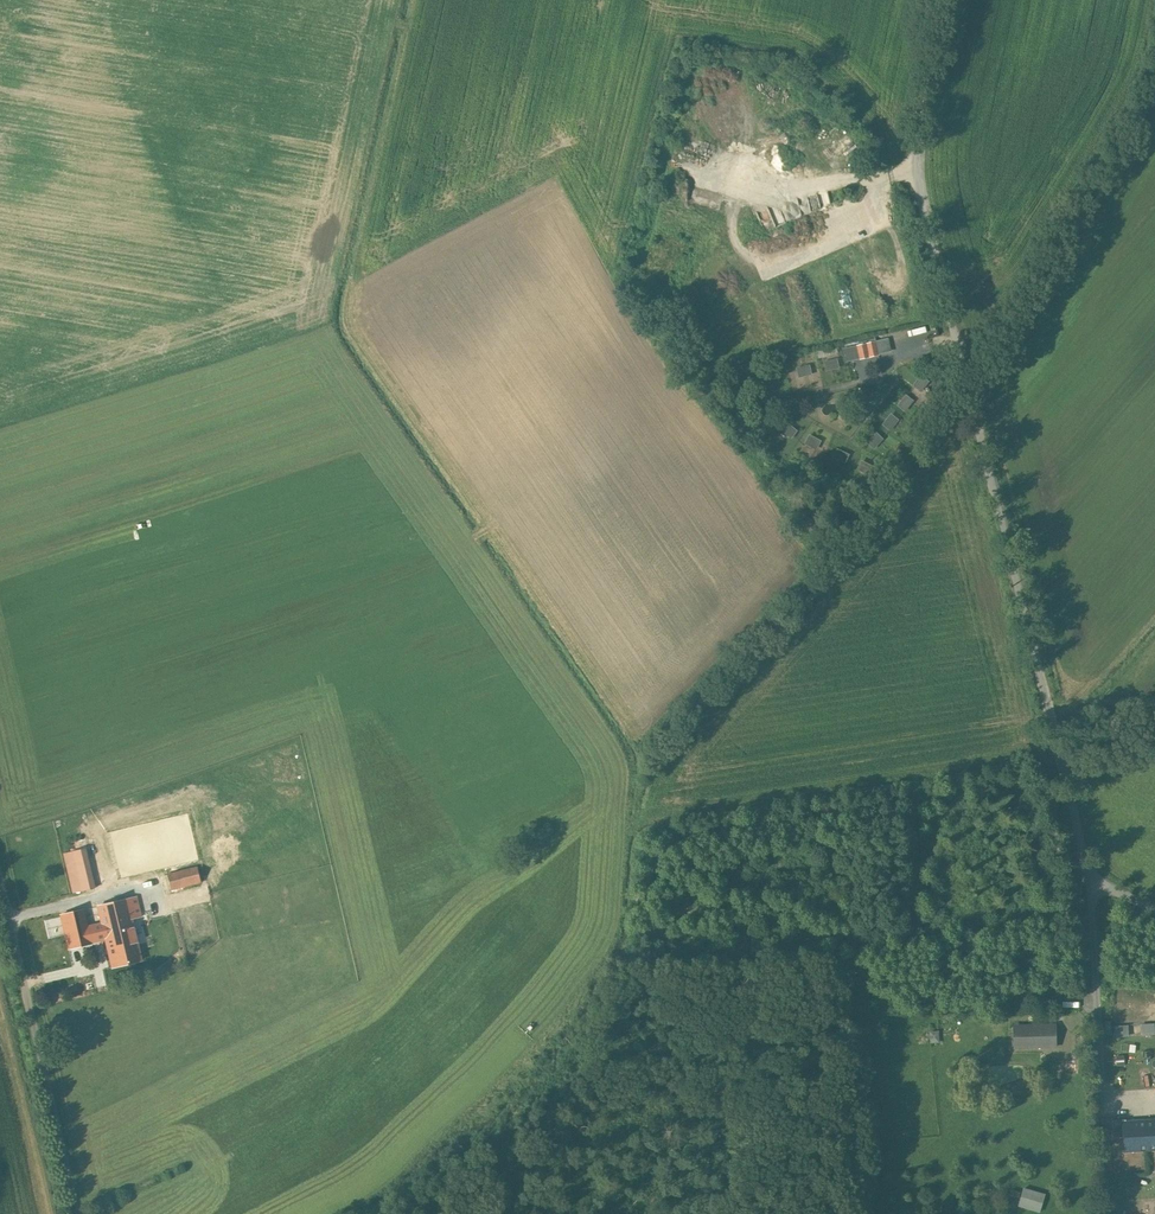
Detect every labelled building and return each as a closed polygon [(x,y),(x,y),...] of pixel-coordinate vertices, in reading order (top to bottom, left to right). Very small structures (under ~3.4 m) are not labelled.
[(887,339),(857,346),(859,358),(890,351),(887,339)] [(857,346),(844,350),(847,361),(859,358),(857,346)] [(836,360),(825,363),(826,371),(838,368),(836,360)] [(809,367),(797,370),(799,377),(811,374),(809,367)] [(777,375),(765,378),(767,385),(779,382),(777,375)] [(741,384),(730,387),(732,394),(743,391),(741,384)] [(906,393),(898,405),(906,410),(914,399),(906,393)] [(768,418),(760,410),(754,415),(763,424),(768,418)] [(891,415),(883,425),(889,430),(897,420),(891,415)] [(787,424),(782,430),(791,438),(796,431),(787,424)] [(876,434),(868,443),(873,448),(882,439),(876,434)] [(820,442),(809,436),(806,443),(816,449),(820,442)] [(848,455),(837,450),(834,457),(845,462),(848,455)] [(872,467),(862,462),(858,469),(869,474),(872,467)] [(83,849),(63,854),(72,892),(93,887),(83,849)] [(197,867),(167,875),(170,890),(201,882),(197,867)] [(134,898),(97,907),(101,924),(128,918),(138,915),(134,898)] [(81,911),(61,916),(68,948),(89,943),(89,942),(85,928),(81,911)] [(101,924),(85,928),(89,942),(104,938),(111,967),(138,960),(128,918),(101,924)] [(1154,1025),(1141,1025),(1142,1035),(1154,1034),(1154,1025)] [(1054,1026),(1040,1026),(1040,1036),(1014,1037),(1014,1047),(1054,1046),(1054,1026)] [(1014,1027),(1014,1037),(1040,1036),(1040,1026),(1014,1027)] [(1127,1026),(1115,1027),(1116,1037),(1128,1036),(1127,1026)] [(1125,1123),(1127,1123),(1126,1119),(1112,1120),(1113,1138),(1126,1138),(1125,1123)] [(1125,1123),(1126,1138),(1127,1151),(1154,1149),(1154,1121),(1127,1123),(1125,1123)] [(1024,1187),(1019,1206),(1041,1212),(1046,1192),(1024,1187)]
